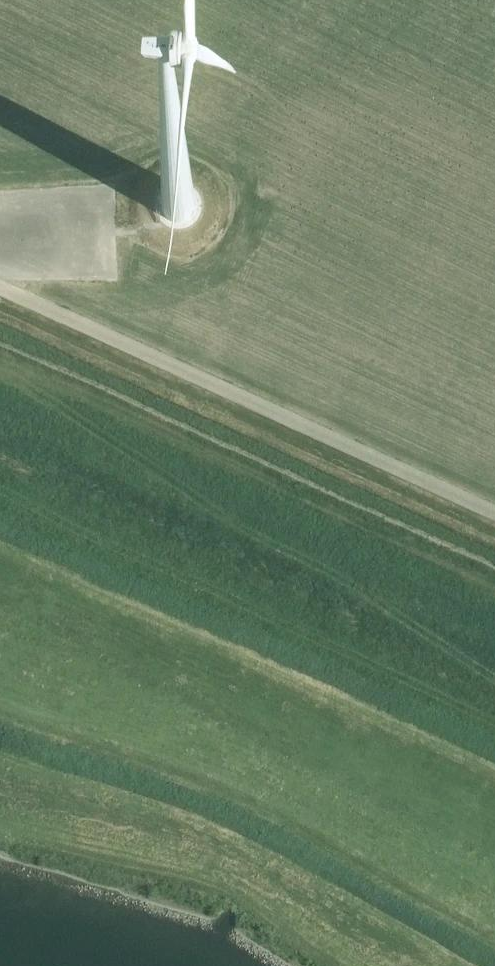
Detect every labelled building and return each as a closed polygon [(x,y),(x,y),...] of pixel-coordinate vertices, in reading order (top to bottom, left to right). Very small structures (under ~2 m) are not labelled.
[(156,205),(158,214),(162,221),(170,226),(179,228),(188,227),(195,222),(200,214),(202,205),(201,197),(196,189),(188,184),(180,182),(171,184),(163,188),(158,196),(156,205)]
